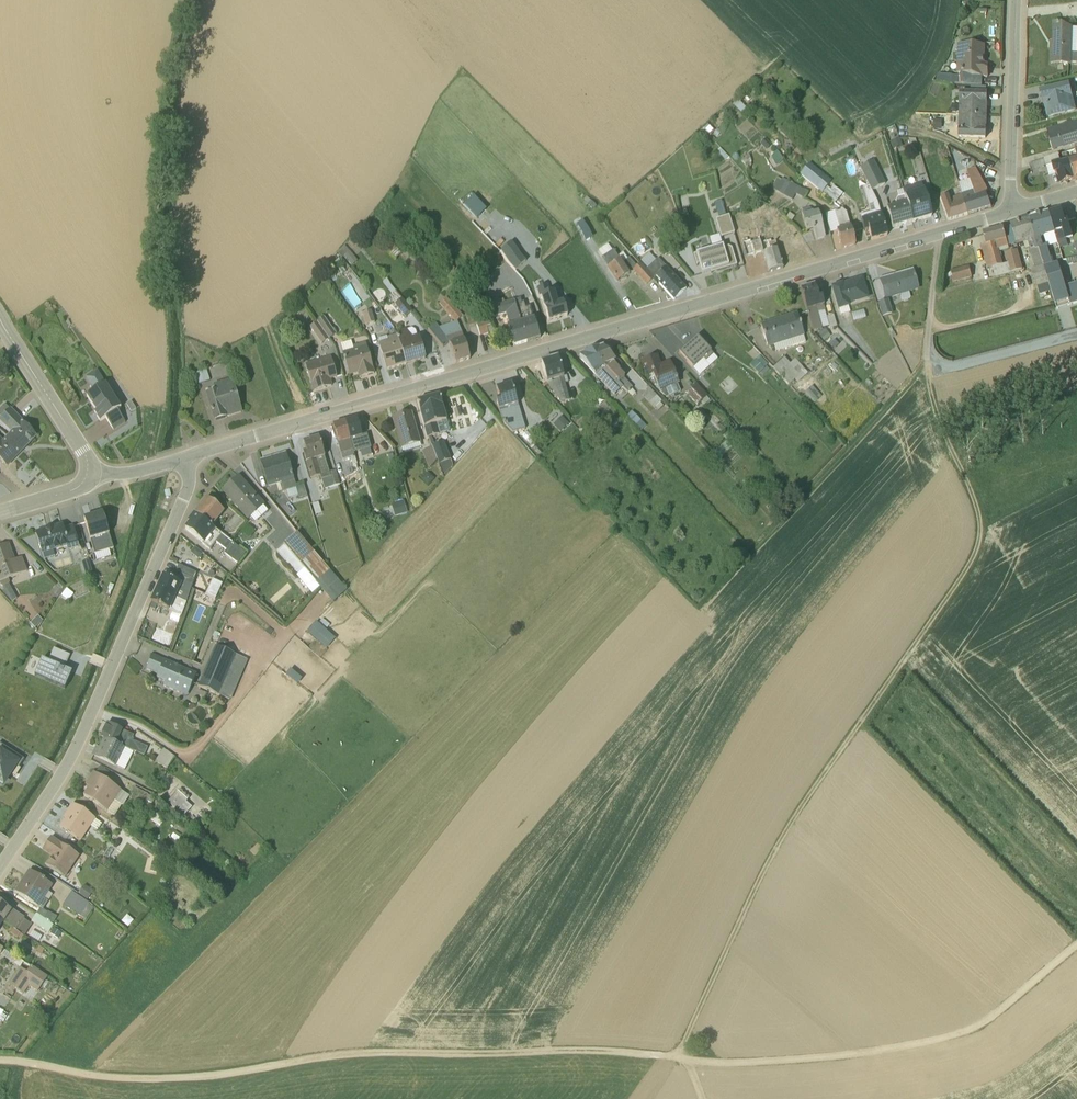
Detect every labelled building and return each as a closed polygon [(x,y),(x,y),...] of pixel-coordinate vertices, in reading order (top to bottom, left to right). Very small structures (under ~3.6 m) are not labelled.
[(1054,28),(1053,47),(1051,48),(1050,64),(1071,65),(1071,63),(1076,64),(1076,28),(1054,28)] [(957,77),(987,78),(988,69),(984,68),(985,50),(958,48),(957,77)] [(965,86),(966,77),(957,77),(957,76),(948,76),(947,80),(937,80),(934,85),(965,86)] [(1069,83),(1039,90),(1042,102),(1043,102),(1047,118),(1076,111),(1069,83)] [(986,116),(987,93),(960,92),(959,115),(986,116)] [(986,139),(986,116),(959,115),(958,138),(986,139)] [(942,120),(933,119),(932,128),(941,129),(942,120)] [(1047,130),(1053,150),(1076,143),(1076,121),(1047,130)] [(899,138),(890,141),(893,149),(902,147),(899,138)] [(912,155),(919,177),(926,174),(919,153),(912,155)] [(1061,183),(1074,180),(1068,160),(1060,163),(1058,155),(1028,164),(1030,171),(1046,166),(1052,164),(1046,166),(1049,175),(1055,173),(1057,173),(1061,183)] [(1068,160),(1074,180),(1076,179),(1076,158),(1068,160)] [(871,191),(885,184),(873,160),(859,167),(869,186),(871,191)] [(988,192),(975,168),(966,171),(968,179),(958,183),(968,214),(976,212),(991,207),(986,193),(988,192)] [(775,182),(804,199),(807,192),(782,178),(781,180),(777,178),(775,182)] [(795,194),(775,182),(772,189),(792,200),(795,194)] [(921,183),(902,189),(912,223),(932,217),(921,183)] [(826,186),(821,191),(835,203),(842,194),(833,186),(830,189),(826,186)] [(869,186),(862,189),(869,213),(860,215),(860,216),(864,231),(868,230),(871,240),(887,235),(877,202),(871,191),(869,186)] [(892,228),(912,223),(902,190),(896,192),(898,197),(897,198),(895,202),(896,205),(886,209),(892,228)] [(948,221),(968,214),(962,194),(948,199),(946,195),(939,198),(948,221)] [(721,201),(721,200),(714,202),(714,203),(719,219),(715,220),(720,237),(734,233),(729,216),(726,216),(721,201)] [(812,230),(815,241),(825,238),(817,212),(816,213),(809,208),(801,210),(806,232),(812,230)] [(841,209),(831,212),(825,214),(830,233),(836,231),(841,249),(855,245),(846,213),(841,209)] [(1066,240),(1072,238),(1073,237),(1067,219),(1064,220),(1062,210),(1049,214),(1058,244),(1060,249),(1068,246),(1066,240)] [(1057,309),(1076,303),(1076,283),(1065,287),(1057,264),(1055,264),(1053,256),(1050,257),(1047,247),(1058,244),(1049,214),(1030,220),(1043,262),(1057,309)] [(1030,250),(1029,250),(1035,270),(1031,271),(1036,287),(1049,284),(1043,262),(1030,220),(1011,226),(1011,227),(1016,244),(1016,245),(1023,243),(1025,250),(1030,248),(1030,250)] [(1011,227),(1003,229),(987,233),(983,234),(986,244),(981,246),(987,269),(992,268),(994,276),(1023,269),(1017,250),(1005,254),(1007,263),(1003,264),(999,252),(1009,249),(1008,246),(1016,244),(1011,227)] [(693,255),(696,266),(697,266),(697,265),(698,264),(702,274),(717,270),(717,271),(736,266),(731,248),(728,247),(723,248),(718,235),(708,238),(712,249),(693,255)] [(758,237),(742,242),(746,256),(762,252),(768,272),(783,268),(774,239),(760,242),(758,237)] [(670,240),(659,246),(665,255),(676,249),(670,240)] [(512,245),(501,255),(516,271),(527,261),(512,245)] [(607,268),(617,282),(629,274),(613,250),(601,258),(607,267),(607,268)] [(674,300),(678,296),(686,289),(658,258),(655,260),(649,253),(640,261),(647,269),(645,271),(652,278),(655,276),(660,281),(658,284),(674,300)] [(630,257),(623,263),(631,272),(637,266),(630,257)] [(1066,260),(1067,265),(1076,263),(1076,257),(1066,260)] [(640,264),(633,270),(646,285),(653,279),(640,264)] [(950,270),(952,282),(971,277),(969,266),(968,266),(950,270)] [(879,280),(885,300),(899,295),(901,302),(910,299),(909,293),(918,290),(912,270),(879,280)] [(869,299),(862,277),(831,287),(837,309),(838,309),(841,315),(849,313),(848,307),(849,307),(849,305),(869,299)] [(353,305),(361,301),(352,284),(344,289),(353,305)] [(554,293),(550,294),(547,285),(536,289),(538,298),(541,297),(548,322),(567,316),(563,302),(557,303),(554,293)] [(818,299),(814,285),(800,289),(812,331),(821,328),(817,313),(825,310),(821,298),(818,299)] [(403,297),(396,303),(406,316),(413,310),(403,297)] [(446,297),(439,304),(455,322),(462,316),(446,297)] [(520,298),(514,300),(527,342),(539,338),(529,306),(525,307),(523,302),(521,303),(520,298)] [(507,326),(513,346),(527,342),(514,300),(504,302),(503,299),(484,306),(488,318),(505,314),(509,325),(507,326)] [(882,317),(892,314),(888,300),(877,303),(882,317)] [(367,325),(376,321),(372,310),(363,313),(367,325)] [(797,315),(760,326),(767,348),(773,346),(775,352),(805,343),(803,337),(804,336),(797,315)] [(836,326),(833,315),(827,317),(830,328),(836,326)] [(326,317),(311,325),(321,344),(336,336),(326,317)] [(476,324),(480,336),(488,333),(493,331),(490,321),(489,321),(488,320),(476,324)] [(436,323),(428,330),(443,348),(449,342),(456,363),(469,359),(462,333),(461,333),(458,321),(440,327),(436,323)] [(406,328),(395,332),(406,365),(425,359),(426,359),(419,337),(417,338),(415,331),(412,329),(406,330),(406,328)] [(824,329),(817,333),(823,341),(830,337),(824,329)] [(386,336),(379,338),(381,345),(379,346),(386,371),(406,365),(396,335),(387,338),(386,336)] [(679,354),(693,370),(696,367),(695,366),(703,358),(705,361),(712,354),(697,337),(679,354)] [(351,341),(340,344),(349,376),(357,374),(359,378),(374,374),(365,343),(352,347),(351,341)] [(632,396),(635,393),(631,389),(632,388),(623,378),(624,376),(618,370),(620,367),(620,366),(620,364),(619,362),(616,360),(614,360),(603,348),(598,350),(596,349),(593,350),(592,352),(591,353),(632,396)] [(579,357),(614,395),(623,387),(591,353),(590,353),(588,352),(584,353),(584,355),(579,357)] [(330,357),(305,364),(313,391),(331,386),(329,380),(336,378),(330,357)] [(656,357),(641,363),(646,378),(652,376),(659,392),(660,392),(666,398),(679,393),(676,385),(679,384),(669,362),(660,366),(656,357)] [(767,365),(759,357),(750,365),(758,374),(767,365)] [(558,358),(541,363),(547,383),(561,403),(569,400),(565,383),(568,382),(566,376),(563,377),(558,358)] [(784,359),(773,368),(788,385),(795,379),(798,382),(808,374),(795,360),(789,365),(784,359)] [(195,373),(199,384),(209,381),(206,370),(195,373)] [(105,418),(113,430),(125,423),(117,411),(121,409),(101,378),(96,371),(85,378),(90,385),(94,391),(86,397),(95,411),(94,413),(100,422),(105,418)] [(232,379),(213,385),(215,391),(206,394),(215,421),(241,413),(232,379)] [(588,379),(578,388),(590,401),(600,391),(588,379)] [(503,423),(512,432),(525,428),(511,383),(496,388),(499,400),(496,401),(503,423)] [(696,384),(685,394),(696,406),(701,403),(704,406),(709,401),(706,397),(707,397),(696,384)] [(661,401),(649,388),(642,395),(654,407),(661,401)] [(417,402),(426,437),(449,431),(439,395),(417,402)] [(8,411),(0,419),(0,421),(11,432),(7,436),(22,451),(35,436),(22,424),(23,423),(10,409),(8,411)] [(412,411),(391,417),(391,418),(400,449),(401,449),(402,453),(421,447),(420,443),(421,443),(412,411)] [(631,412),(626,417),(635,426),(641,421),(631,412)] [(563,415),(555,423),(562,430),(570,422),(563,415)] [(345,422),(354,453),(365,450),(357,419),(345,422)] [(332,426),(343,459),(350,458),(353,466),(357,464),(354,456),(345,422),(332,426)] [(731,438),(737,445),(745,438),(739,431),(731,438)] [(22,451),(7,436),(3,440),(0,437),(0,460),(7,466),(22,451)] [(324,489),(340,484),(336,471),(335,470),(329,472),(319,437),(318,437),(303,441),(305,451),(302,452),(310,478),(310,479),(320,476),(324,489)] [(432,446),(439,464),(450,459),(443,441),(432,446)] [(731,448),(725,441),(711,454),(717,461),(731,448)] [(431,448),(422,451),(428,468),(436,460),(431,448)] [(282,492),(297,488),(286,452),(259,460),(268,488),(276,485),(278,492),(282,491),(282,492)] [(350,463),(344,464),(334,466),(340,484),(348,478),(346,471),(352,469),(350,463)] [(254,522),(267,511),(263,506),(265,504),(239,475),(221,491),(247,520),(250,518),(254,522)] [(207,498),(195,513),(212,526),(224,512),(207,498)] [(395,515),(408,512),(405,499),(392,502),(395,515)] [(281,500),(277,504),(288,517),(292,514),(281,500)] [(318,502),(312,504),(315,515),(321,513),(318,502)] [(84,519),(94,554),(112,549),(102,513),(84,519)] [(236,563),(237,563),(245,553),(229,540),(222,534),(212,526),(195,513),(188,522),(189,524),(185,529),(202,542),(202,544),(210,550),(216,542),(226,550),(223,554),(236,563)] [(244,522),(236,514),(227,525),(228,526),(222,534),(229,540),(236,533),(235,532),(244,522)] [(36,533),(41,550),(40,551),(41,555),(43,554),(44,560),(55,556),(53,551),(66,547),(67,551),(78,548),(72,527),(63,530),(62,526),(36,533)] [(315,580),(328,569),(297,532),(283,544),(315,580)] [(8,543),(0,546),(0,585),(1,587),(2,586),(11,603),(17,599),(9,584),(10,583),(8,578),(27,571),(21,557),(15,560),(8,543)] [(320,587),(283,544),(276,550),(297,575),(296,576),(312,594),(320,587)] [(194,547),(190,552),(198,559),(202,554),(194,547)] [(78,554),(81,563),(88,561),(85,552),(78,554)] [(163,576),(157,589),(186,603),(194,580),(197,573),(179,565),(175,571),(172,580),(163,576)] [(346,591),(328,569),(315,580),(333,601),(346,591)] [(206,595),(216,600),(224,583),(214,578),(206,595)] [(58,584),(51,593),(56,597),(63,588),(58,584)] [(73,595),(66,589),(61,595),(67,601),(68,601),(73,595)] [(186,603),(157,589),(151,602),(152,602),(149,608),(154,610),(156,605),(181,616),(186,603)] [(193,601),(200,603),(203,592),(196,590),(193,601)] [(200,664),(225,606),(218,603),(193,661),(200,664)] [(27,620),(36,630),(43,621),(35,612),(27,620)] [(322,615),(308,632),(327,649),(337,637),(326,628),(331,623),(322,615)] [(198,686),(198,687),(230,700),(248,660),(215,646),(198,686)] [(55,649),(53,649),(47,662),(41,659),(34,676),(64,689),(65,689),(72,672),(64,669),(70,655),(55,649)] [(196,674),(152,655),(146,669),(158,674),(157,679),(164,682),(163,686),(187,696),(196,674)] [(129,733),(107,722),(100,735),(100,736),(143,756),(147,747),(132,740),(134,735),(129,733)] [(124,770),(134,751),(133,751),(103,737),(98,747),(95,746),(91,755),(115,767),(116,766),(124,770)] [(2,785),(15,766),(18,768),(24,760),(0,744),(0,783),(2,785)] [(163,749),(156,761),(167,767),(174,757),(163,749)] [(106,780),(111,772),(101,766),(96,773),(106,780)] [(121,790),(93,772),(85,785),(88,787),(83,795),(107,811),(108,811),(115,816),(121,806),(122,807),(129,796),(121,791),(121,790)] [(142,804),(148,794),(134,786),(129,797),(142,804)] [(180,792),(170,802),(178,811),(189,800),(180,792)] [(152,803),(155,798),(148,794),(145,800),(152,803)] [(64,819),(59,828),(81,842),(90,827),(97,831),(102,824),(95,820),(95,819),(72,804),(62,818),(64,819)] [(79,856),(51,837),(42,850),(51,856),(45,865),(65,878),(79,856)] [(29,870),(15,892),(43,910),(48,902),(44,899),(52,886),(29,870)] [(93,891),(84,885),(78,894),(87,900),(93,891)] [(72,892),(63,906),(85,920),(93,908),(92,907),(92,906),(72,892)] [(0,903),(0,920),(24,936),(31,927),(29,926),(31,924),(24,919),(24,918),(12,910),(11,911),(0,903)] [(52,924),(56,917),(48,912),(47,912),(40,908),(36,914),(52,924)] [(53,925),(36,914),(31,922),(49,933),(53,925)] [(10,927),(7,931),(17,939),(20,934),(10,927)] [(62,932),(54,928),(51,934),(58,938),(62,932)] [(32,931),(29,936),(39,942),(42,936),(32,931)] [(15,956),(0,947),(0,956),(11,963),(15,956)] [(26,972),(16,990),(23,994),(29,986),(37,991),(47,977),(31,966),(26,972)] [(26,972),(20,968),(8,985),(16,990),(16,989),(26,972)]
